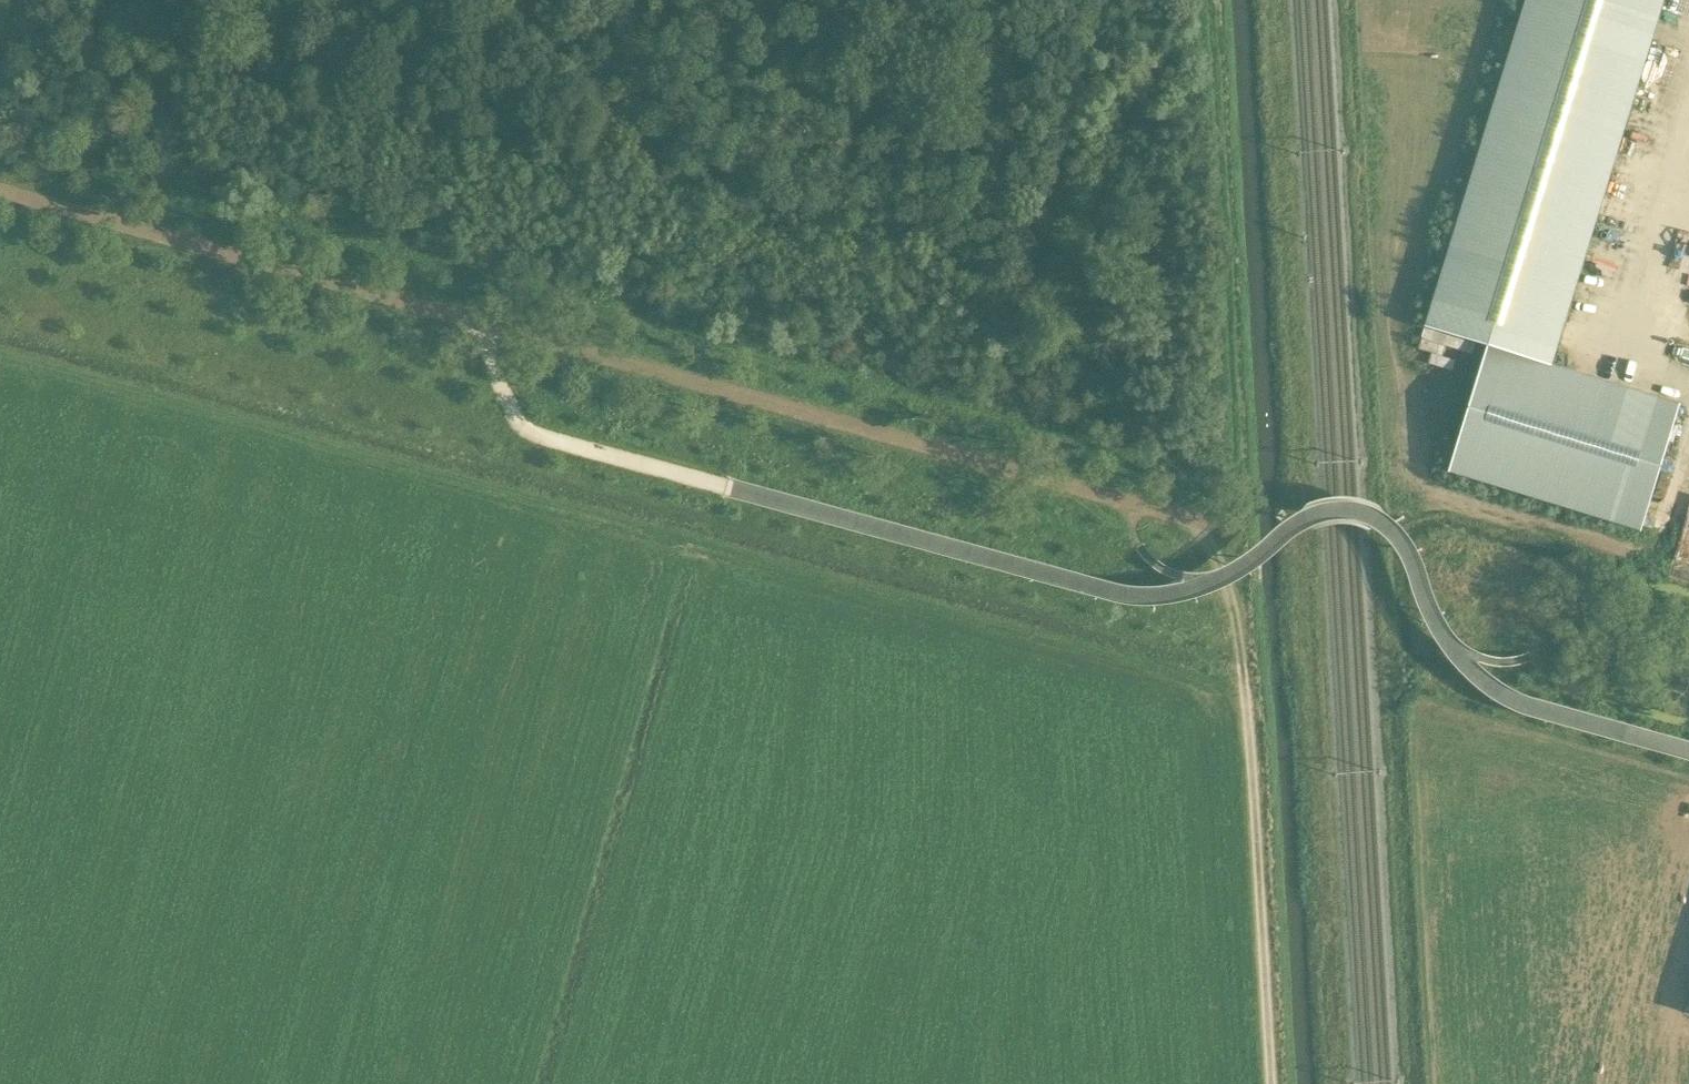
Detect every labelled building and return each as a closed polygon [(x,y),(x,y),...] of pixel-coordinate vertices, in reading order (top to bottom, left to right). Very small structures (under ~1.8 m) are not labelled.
[(1640,531),(1679,404),(1551,364),(1663,0),(1524,0),(1424,325),(1487,345),(1448,471),(1640,531)]
